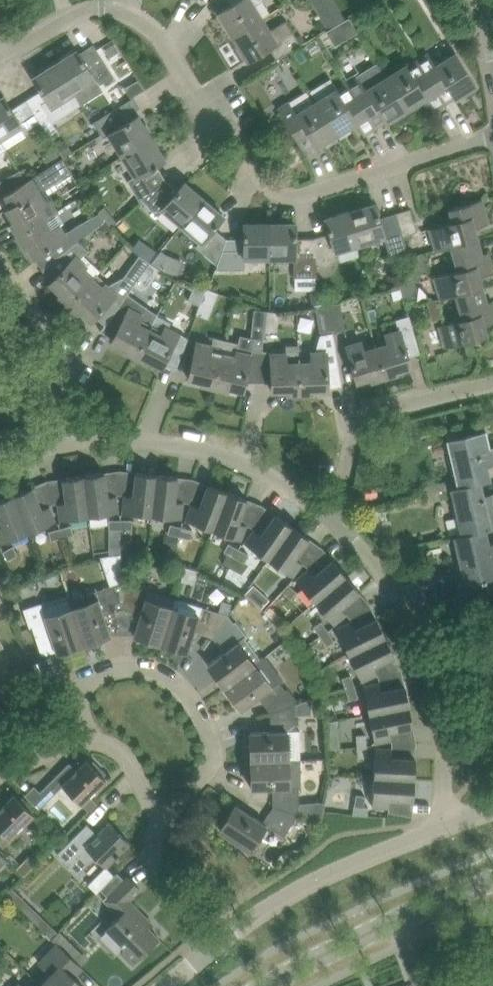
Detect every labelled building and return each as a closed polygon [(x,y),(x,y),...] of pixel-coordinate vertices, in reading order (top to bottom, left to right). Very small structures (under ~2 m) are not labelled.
[(232,4),(219,12),(234,37),(262,20),(253,5),(262,0),(229,0),(232,4)] [(345,19),(338,7),(320,18),(327,30),(345,19)] [(262,20),(234,37),(248,60),(269,47),(276,59),(300,44),(285,19),(268,30),(262,20)] [(55,63),(80,102),(80,103),(103,89),(100,84),(113,75),(93,43),(84,50),(85,51),(80,55),(77,49),(55,63)] [(428,53),(417,60),(444,103),(454,97),(455,99),(476,86),(455,52),(435,65),(428,53)] [(386,69),(382,71),(406,110),(426,98),(433,110),(444,103),(417,60),(408,66),(406,63),(389,74),(386,69)] [(41,90),(27,99),(40,120),(48,115),(52,121),(59,117),(58,116),(80,102),(55,63),(33,77),(41,90)] [(359,76),(347,84),(374,128),(384,122),(385,123),(406,110),(382,71),(379,73),(382,78),(366,88),(359,76)] [(319,98),(316,101),(337,135),(356,123),(363,134),(374,128),(347,84),(338,89),(337,87),(319,98)] [(0,98),(0,138),(1,139),(23,125),(25,129),(40,120),(27,99),(12,108),(3,95),(0,98)] [(296,113),(289,101),(278,108),(305,152),(315,146),(316,147),(337,135),(316,101),(313,102),(296,113)] [(115,108),(98,119),(94,122),(103,137),(109,134),(122,155),(151,137),(138,115),(125,123),(115,108)] [(261,122),(269,136),(277,132),(269,117),(261,122)] [(151,137),(122,155),(135,177),(130,180),(142,199),(161,182),(152,167),(165,159),(151,137)] [(56,143),(63,156),(72,151),(65,138),(56,143)] [(43,155),(48,163),(60,156),(55,148),(43,155)] [(27,180),(4,194),(4,195),(4,194),(5,195),(8,194),(14,203),(11,205),(12,206),(6,209),(13,222),(10,224),(11,225),(14,223),(20,233),(17,235),(17,236),(58,211),(51,200),(46,202),(38,189),(55,179),(49,168),(27,182),(27,180)] [(0,182),(0,188),(4,194),(27,180),(20,170),(0,182)] [(161,182),(142,199),(158,213),(162,208),(181,224),(204,198),(184,181),(174,193),(161,182)] [(204,198),(181,224),(200,241),(195,247),(216,265),(226,238),(214,227),(224,215),(204,198)] [(429,228),(435,247),(449,243),(450,246),(478,238),(475,227),(489,223),(482,199),(449,208),(453,221),(429,228)] [(375,203),(350,211),(359,244),(384,237),(389,254),(407,250),(403,237),(396,213),(379,218),(375,203)] [(102,212),(111,224),(116,220),(107,208),(102,212)] [(410,208),(396,213),(403,237),(418,232),(410,208)] [(58,211),(17,236),(24,247),(27,245),(35,257),(41,254),(49,263),(45,266),(46,267),(79,241),(78,240),(92,229),(91,228),(103,220),(98,211),(86,219),(64,232),(59,224),(64,221),(58,211)] [(313,238),(312,238),(318,276),(319,276),(320,277),(327,275),(331,272),(334,268),(337,265),(338,263),(338,261),(338,258),(336,251),(359,244),(350,211),(325,218),(329,233),(313,238)] [(296,222),(269,223),(270,258),(295,258),(295,276),(318,276),(312,238),(296,238),(296,222)] [(226,238),(216,265),(245,265),(245,258),(270,258),(269,223),(244,223),(244,238),(226,238)] [(140,254),(150,261),(157,250),(139,238),(133,248),(140,254)] [(450,246),(456,269),(433,276),(439,298),(455,295),(482,286),(479,276),(492,272),(492,270),(488,252),(482,253),(478,238),(450,246)] [(79,241),(46,267),(54,278),(50,283),(60,293),(58,295),(67,304),(92,278),(99,270),(83,254),(88,249),(79,241)] [(427,270),(422,252),(409,256),(415,274),(427,270)] [(140,254),(123,277),(133,284),(149,262),(150,261),(140,254)] [(92,278),(67,304),(77,314),(80,311),(90,321),(116,293),(105,282),(101,286),(92,278)] [(194,283),(189,299),(200,303),(196,313),(197,313),(206,287),(194,283)] [(439,328),(445,347),(487,335),(484,324),(492,322),(492,302),(492,300),(487,302),(482,286),(455,295),(462,322),(439,328)] [(206,287),(197,313),(208,317),(218,291),(206,287)] [(311,292),(312,305),(325,303),(323,290),(311,292)] [(419,304),(423,320),(442,315),(438,299),(419,304)] [(340,301),(328,304),(333,332),(345,330),(340,301)] [(315,306),(320,334),(333,332),(328,304),(315,306)] [(129,307),(121,323),(112,341),(125,347),(123,351),(135,357),(157,313),(142,305),(139,312),(129,307)] [(247,336),(246,349),(252,350),(262,351),(265,328),(266,310),(254,308),(251,336),(248,335),(247,336)] [(266,310),(265,328),(277,329),(279,311),(266,310)] [(157,313),(135,357),(147,363),(148,360),(161,366),(172,346),(183,351),(188,338),(166,327),(170,320),(157,313)] [(387,342),(375,345),(385,377),(398,373),(396,370),(410,366),(408,356),(420,352),(409,315),(396,319),(399,330),(385,334),(387,342)] [(229,387),(243,390),(252,350),(246,349),(247,336),(239,334),(236,350),(224,348),(215,388),(228,391),(229,387)] [(215,388),(224,348),(197,341),(188,378),(203,381),(202,385),(215,388)] [(346,345),(351,362),(357,381),(371,377),(372,381),(385,377),(375,345),(364,348),(361,341),(346,345)] [(310,356),(299,357),(300,394),(314,393),(313,389),(328,389),(327,352),(310,352),(310,356)] [(271,353),(272,371),(272,391),(287,390),(287,394),(300,394),(299,357),(287,357),(287,353),(271,353)] [(451,459),(458,487),(481,482),(491,480),(488,465),(492,464),(492,447),(490,447),(486,431),(447,440),(451,459)] [(104,472),(84,475),(89,516),(118,512),(116,495),(108,496),(104,472)] [(136,472),(134,492),(133,496),(125,495),(123,511),(152,514),(157,474),(136,472)] [(157,474),(152,514),(181,518),(183,502),(175,501),(178,477),(157,474)] [(63,478),(65,497),(66,502),(58,503),(60,520),(89,516),(84,475),(63,478)] [(425,486),(426,493),(450,488),(448,480),(425,486)] [(458,487),(448,489),(460,536),(486,530),(492,528),(492,496),(492,493),(484,495),(481,482),(458,487)] [(361,485),(363,499),(378,497),(377,483),(361,485)] [(208,484),(201,503),(199,506),(192,503),(186,520),(213,530),(227,491),(208,484)] [(32,486),(13,494),(29,532),(56,521),(49,506),(42,509),(32,486)] [(227,491),(213,530),(241,540),(246,525),(238,522),(247,499),(227,491)] [(13,494),(0,499),(0,518),(3,524),(0,525),(0,540),(1,543),(20,535),(29,532),(13,494)] [(352,507),(353,517),(375,515),(374,506),(352,507)] [(275,514),(263,530),(260,534),(254,530),(244,544),(268,561),(293,527),(275,514)] [(109,519),(109,528),(109,538),(121,538),(120,519),(109,519)] [(132,519),(120,519),(121,538),(122,542),(133,542),(132,528),(132,519)] [(168,532),(172,533),(170,543),(178,545),(182,526),(170,523),(168,532)] [(71,524),(60,527),(62,535),(73,533),(71,524)] [(182,526),(178,545),(177,551),(183,552),(184,546),(185,546),(187,537),(190,538),(193,529),(182,526)] [(60,527),(49,530),(51,539),(62,535),(60,527)] [(293,527),(268,561),(292,577),(302,562),(295,558),(309,538),(293,527)] [(460,536),(452,538),(464,584),(492,577),(492,542),(489,543),(486,530),(460,536)] [(229,542),(224,551),(235,557),(239,548),(229,542)] [(13,544),(3,550),(7,558),(18,553),(13,544)] [(239,548),(235,557),(244,562),(249,553),(239,548)] [(309,568),(295,580),(314,602),(346,575),(332,559),(314,575),(309,568)] [(6,576),(11,585),(20,581),(20,578),(18,574),(10,573),(6,576)] [(280,575),(274,582),(283,591),(289,584),(280,575)] [(346,575),(314,602),(333,624),(346,614),(341,607),(359,591),(346,575)] [(69,598),(72,608),(83,643),(111,634),(104,615),(121,609),(122,609),(121,582),(69,598)] [(148,590),(121,582),(122,609),(140,615),(134,634),(161,642),(172,607),(145,599),(148,590)] [(289,584),(283,591),(291,598),(297,591),(289,584)] [(262,607),(269,598),(262,591),(254,600),(262,607)] [(172,607),(161,642),(189,650),(194,632),(213,638),(228,616),(227,615),(202,608),(174,599),(172,607)] [(42,608),(26,613),(36,637),(50,631),(56,652),(83,643),(72,608),(45,617),(42,608)] [(228,616),(213,638),(223,652),(208,664),(226,687),(266,657),(262,651),(258,655),(244,637),(228,616)] [(336,628),(349,655),(386,637),(377,618),(355,628),(351,621),(336,628)] [(322,620),(314,625),(320,635),(329,630),(322,620)] [(329,630),(320,635),(326,644),(334,639),(329,630)] [(386,637),(349,655),(362,681),(377,674),(373,666),(395,655),(386,637)] [(266,657),(226,687),(243,709),(259,697),(270,712),(270,713),(295,704),(295,703),(279,682),(283,678),(266,657)] [(351,673),(342,676),(346,689),(355,685),(351,673)] [(363,685),(369,714),(409,706),(405,685),(382,690),(380,682),(363,685)] [(355,685),(346,689),(349,698),(359,695),(355,685)] [(245,745),(245,760),(288,759),(300,758),(299,731),(296,731),(295,704),(270,713),(270,730),(251,731),(251,745),(245,745)] [(409,706),(369,714),(375,744),(391,740),(390,731),(413,726),(409,706)] [(366,733),(356,733),(357,746),(366,745),(366,733)] [(366,745),(357,746),(358,756),(367,756),(366,745)] [(375,748),(374,776),(414,779),(415,758),(392,756),(392,749),(375,748)] [(288,759),(245,760),(246,775),(252,775),(252,789),(272,788),(273,808),(299,815),(300,814),(299,814),(298,787),(302,787),(301,758),(300,758),(288,759)] [(40,792),(48,800),(63,785),(82,804),(88,810),(97,802),(91,795),(106,779),(103,776),(106,772),(94,760),(90,764),(87,760),(76,770),(69,763),(40,792)] [(374,776),(373,786),(372,806),(389,807),(389,811),(412,815),(414,779),(374,776)] [(356,792),(354,804),(353,812),(368,815),(369,807),(363,805),(365,794),(356,792)] [(9,839),(34,814),(14,794),(3,805),(0,802),(0,829),(9,839)] [(299,815),(273,808),(264,822),(236,804),(220,828),(250,848),(266,825),(285,837),(299,815)] [(87,823),(73,838),(57,853),(77,873),(95,856),(105,866),(129,842),(109,822),(97,834),(87,823)] [(17,869),(24,876),(35,864),(28,857),(17,869)] [(101,888),(108,895),(104,899),(120,915),(106,928),(125,948),(121,952),(133,963),(159,937),(149,927),(153,923),(129,899),(140,888),(128,876),(125,878),(117,871),(101,888)] [(12,887),(6,894),(16,903),(22,897),(12,887)] [(35,910),(29,916),(52,938),(58,932),(35,910)] [(52,938),(51,939),(56,944),(63,950),(71,941),(60,930),(58,932),(52,938)] [(42,984),(43,985),(83,985),(73,977),(82,967),(63,950),(56,944),(39,962),(52,974),(42,984)]
